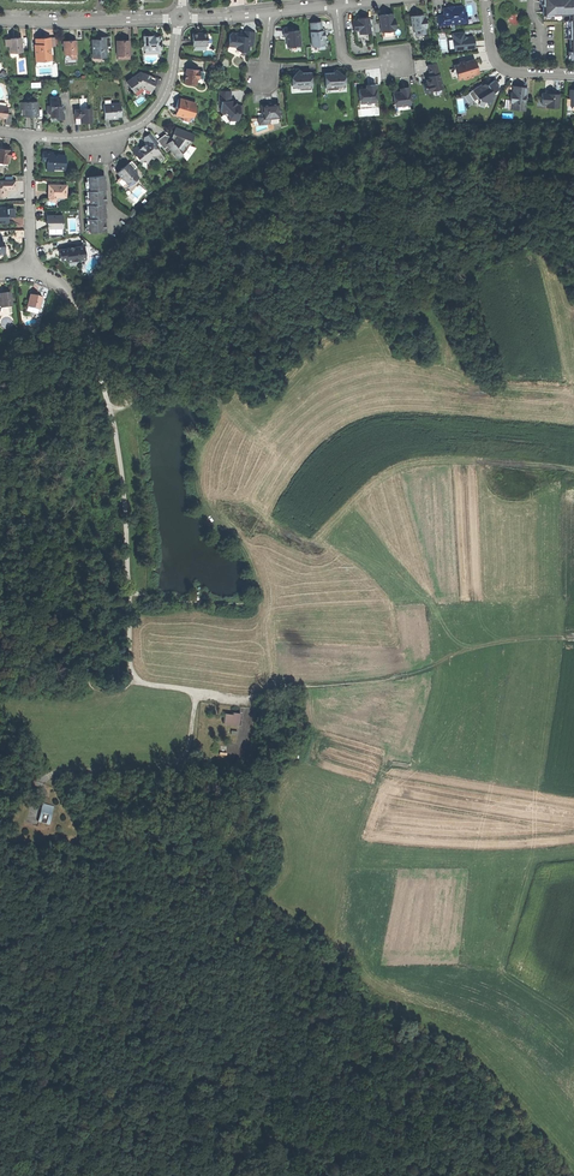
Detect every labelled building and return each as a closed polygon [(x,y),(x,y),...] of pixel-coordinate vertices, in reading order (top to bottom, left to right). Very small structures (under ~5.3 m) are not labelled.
[(573,60),(573,0),(543,0),(543,15),(569,14),(570,60),(573,60)] [(438,17),(439,25),(466,22),(465,14),(464,14),(463,6),(457,7),(453,8),(452,7),(449,7),(448,8),(447,8),(444,12),(444,16),(438,17)] [(380,22),(382,32),(394,30),(394,29),(396,29),(395,18),(393,18),(392,14),(386,14),(381,15),(382,22),(380,22)] [(565,60),(570,60),(569,14),(543,15),(543,21),(564,20),(565,60)] [(417,16),(411,17),(412,27),(415,29),(416,35),(425,34),(424,28),(426,27),(426,20),(424,21),(423,18),(423,15),(417,16)] [(368,33),(371,33),(369,17),(363,18),(357,19),(358,20),(353,21),(354,31),(359,30),(360,34),(368,33)] [(321,22),(310,23),(311,32),(310,32),(312,46),(318,46),(318,44),(320,44),(324,44),(328,43),(327,37),(325,37),(324,37),(323,32),(323,30),(322,30),(321,22)] [(293,46),(301,46),(300,30),(293,31),(293,28),(292,27),(284,28),(283,29),(284,36),(287,36),(287,47),(293,46)] [(230,34),(229,46),(236,46),(236,49),(242,52),(249,50),(250,46),(254,46),(255,32),(245,31),(244,34),(244,36),(238,36),(238,33),(232,33),(230,34)] [(198,33),(193,34),(193,45),(208,45),(207,33),(202,33),(202,34),(198,34),(198,33)] [(452,38),(454,50),(474,48),(474,43),(473,37),(466,38),(464,35),(463,33),(456,33),(456,38),(452,38)] [(97,39),(92,39),(93,58),(104,57),(106,57),(106,46),(111,46),(111,36),(100,37),(101,39),(97,39)] [(144,36),(144,49),(150,49),(150,48),(155,48),(155,49),(161,49),(161,37),(156,37),(153,37),(153,36),(144,36)] [(14,38),(9,38),(9,39),(9,46),(10,53),(23,52),(22,37),(14,38)] [(43,38),(36,39),(37,50),(36,50),(36,61),(51,60),(50,46),(50,38),(43,38)] [(69,41),(64,41),(65,55),(71,54),(77,54),(76,40),(69,41)] [(117,56),(130,55),(129,40),(123,40),(117,41),(117,56)] [(240,57),(242,52),(236,49),(236,46),(229,46),(228,51),(240,57)] [(460,64),(454,66),(454,69),(457,72),(457,77),(458,80),(465,78),(465,80),(473,77),(472,76),(479,74),(477,66),(475,59),(465,62),(464,61),(460,62),(460,64)] [(423,84),(426,94),(432,92),(432,91),(442,88),(443,88),(436,63),(427,65),(430,76),(427,77),(426,77),(427,78),(427,80),(428,83),(427,83),(423,84)] [(198,70),(186,69),(186,71),(187,71),(187,72),(187,74),(186,74),(185,83),(196,84),(197,79),(197,76),(199,76),(200,71),(198,71),(198,70)] [(143,74),(140,73),(127,82),(136,96),(140,93),(147,96),(150,95),(152,88),(155,80),(151,79),(146,76),(146,75),(143,74)] [(312,87),(311,73),(296,74),(292,78),(292,81),(292,84),(297,88),(312,87)] [(325,73),(326,88),(341,87),(345,83),(345,77),(340,73),(333,73),(325,73)] [(469,92),(474,101),(478,98),(480,100),(485,101),(488,106),(492,104),(493,94),(492,93),(497,90),(498,86),(496,83),(495,80),(487,85),(484,84),(484,83),(469,92)] [(359,89),(359,96),(362,96),(362,103),(376,102),(375,95),(376,95),(376,85),(370,85),(370,89),(366,89),(359,89)] [(520,87),(513,86),(513,93),(511,93),(510,102),(511,102),(511,109),(525,110),(525,104),(525,101),(527,99),(525,98),(525,95),(527,95),(527,88),(520,87)] [(397,106),(410,104),(409,98),(411,98),(409,87),(404,88),(404,91),(400,92),(393,93),(394,100),(396,100),(397,106)] [(443,94),(442,88),(432,91),(432,92),(433,97),(443,94)] [(230,91),(219,91),(219,104),(221,104),(221,111),(224,114),(226,112),(230,115),(230,120),(234,120),(239,120),(239,114),(242,114),(242,106),(237,106),(235,103),(233,101),(230,91)] [(542,100),(541,105),(546,105),(546,108),(558,108),(559,94),(553,94),(554,92),(550,91),(545,91),(545,94),(542,94),(542,100)] [(47,106),(48,112),(50,112),(51,116),(52,117),(57,117),(57,119),(64,119),(64,113),(62,113),(62,107),(60,107),(59,98),(50,98),(50,105),(47,106)] [(196,103),(180,98),(177,108),(176,111),(177,111),(175,115),(183,117),(184,117),(184,115),(190,117),(193,118),(195,109),(194,109),(196,103)] [(485,108),(488,106),(485,101),(480,100),(478,98),(474,101),(477,107),(485,108)] [(546,109),(546,108),(546,105),(541,105),(542,100),(537,100),(537,109),(546,109)] [(37,102),(21,102),(21,109),(25,108),(25,116),(29,116),(32,116),(32,115),(38,115),(37,102)] [(262,113),(263,119),(278,118),(280,118),(282,115),(282,113),(279,111),(279,103),(270,104),(261,105),(262,113)] [(120,104),(104,105),(104,119),(111,118),(116,118),(116,116),(121,116),(121,109),(119,109),(119,107),(121,107),(120,104)] [(75,110),(75,118),(81,117),(81,123),(84,123),(87,122),(86,120),(92,120),(91,108),(80,109),(80,110),(75,110)] [(57,121),(57,119),(57,117),(52,117),(51,116),(50,112),(48,112),(48,121),(53,121),(57,121)] [(234,124),(234,120),(230,120),(230,115),(226,112),(224,114),(222,116),(230,124),(234,124)] [(279,122),(278,118),(263,119),(262,113),(258,114),(259,124),(279,122)] [(171,140),(167,144),(168,146),(177,158),(182,155),(185,151),(187,149),(189,146),(190,146),(194,135),(176,128),(174,133),(172,137),(171,140)] [(144,140),(146,143),(151,140),(155,145),(159,142),(158,142),(157,140),(151,132),(144,138),(144,140)] [(165,134),(157,140),(158,142),(163,139),(167,144),(171,140),(172,137),(165,134)] [(163,139),(158,142),(159,142),(164,149),(168,146),(167,144),(163,139)] [(136,147),(132,150),(141,161),(145,159),(148,163),(152,161),(151,160),(156,157),(156,158),(161,154),(155,145),(151,140),(146,143),(144,145),(140,148),(139,148),(136,147)] [(4,147),(4,150),(0,150),(0,162),(9,163),(9,157),(11,157),(12,148),(7,147),(4,147)] [(43,152),(43,161),(47,161),(47,170),(54,171),(54,169),(60,169),(60,166),(65,167),(66,155),(61,155),(60,156),(57,156),(57,155),(53,155),(53,152),(43,152)] [(132,161),(128,164),(133,170),(136,167),(132,161)] [(121,170),(117,173),(120,177),(123,180),(124,179),(128,184),(133,179),(134,180),(135,180),(139,177),(133,170),(128,164),(125,167),(123,168),(122,168),(120,169),(121,170)] [(90,189),(90,191),(104,190),(106,190),(104,176),(89,178),(89,182),(90,189)] [(135,181),(135,180),(134,180),(133,179),(128,184),(124,179),(123,180),(120,177),(117,180),(126,190),(135,181)] [(0,181),(0,197),(3,197),(8,193),(6,191),(6,190),(7,189),(17,189),(16,181),(0,181)] [(56,185),(49,185),(49,191),(49,197),(49,199),(51,201),(55,201),(57,199),(57,197),(66,197),(67,185),(61,185),(61,186),(56,186),(56,185)] [(106,203),(104,190),(90,191),(89,191),(89,195),(90,203),(90,205),(104,203),(106,203)] [(106,217),(104,203),(90,205),(89,205),(89,209),(90,217),(90,219),(104,217),(106,217)] [(0,209),(0,222),(8,222),(8,216),(14,216),(14,212),(14,208),(6,209),(0,209)] [(52,215),(47,216),(47,223),(48,223),(48,225),(48,228),(63,228),(63,215),(56,215),(56,216),(52,216),(52,215)] [(106,231),(104,217),(90,219),(89,219),(89,223),(90,230),(90,232),(106,231)] [(84,246),(76,247),(75,248),(73,248),(70,248),(69,249),(68,249),(63,249),(63,253),(60,253),(60,256),(61,261),(68,260),(70,258),(75,257),(79,260),(83,260),(86,256),(84,246)] [(0,306),(7,305),(7,307),(11,306),(12,306),(10,292),(4,293),(0,293),(0,306)] [(27,307),(39,310),(42,297),(37,296),(30,294),(27,307)] [(11,306),(7,307),(1,308),(0,306),(0,316),(12,314),(11,306)] [(223,724),(239,726),(241,716),(238,716),(238,714),(233,713),(232,715),(224,714),(223,724)] [(54,808),(43,805),(38,822),(49,825),(54,808)]
